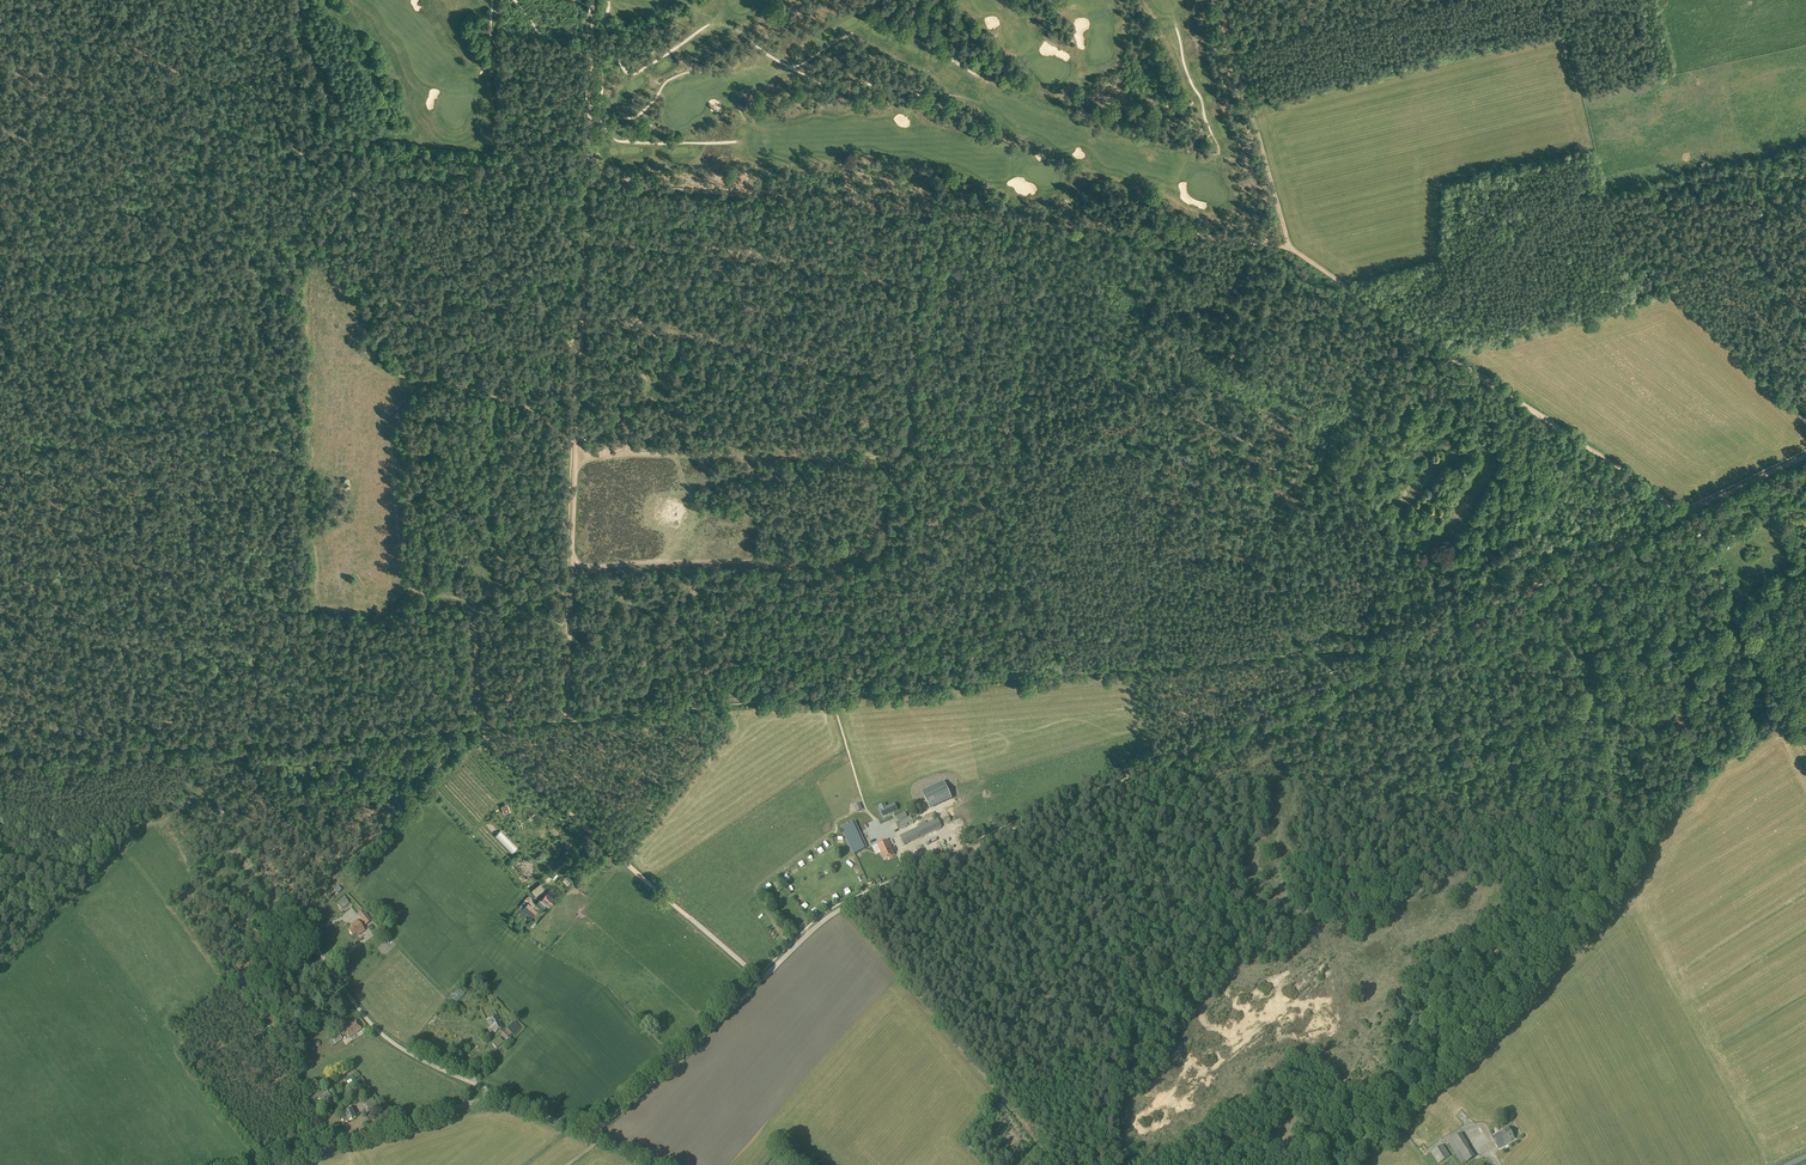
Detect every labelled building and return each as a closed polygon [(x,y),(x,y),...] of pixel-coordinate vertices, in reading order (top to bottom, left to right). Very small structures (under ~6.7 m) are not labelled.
[(884,803),(879,805),(883,814),(897,808),(895,803),(886,807),(884,803)] [(912,817),(898,823),(900,827),(913,821),(912,817)] [(899,836),(904,846),(942,827),(938,818),(926,823),(925,821),(917,825),(918,827),(914,829),(899,836)] [(946,824),(951,827),(955,822),(950,819),(946,824)] [(842,828),(854,853),(866,848),(855,822),(842,828)] [(877,845),(884,860),(895,855),(888,840),(877,845)] [(929,858),(937,854),(935,849),(927,853),(929,858)] [(809,857),(814,863),(818,860),(812,854),(809,857)] [(791,868),(796,874),(800,871),(795,865),(791,868)] [(582,872),(576,867),(573,870),(578,875),(582,872)] [(859,878),(862,885),(868,882),(866,876),(859,878)] [(337,894),(342,890),(339,886),(334,891),(337,894)] [(555,899),(547,891),(540,900),(541,901),(540,902),(539,901),(536,904),(541,909),(544,905),(543,905),(544,903),(548,907),(555,899)] [(341,910),(349,904),(345,899),(337,905),(341,910)] [(365,926),(372,921),(363,910),(357,915),(365,926)] [(361,933),(365,930),(357,921),(351,925),(352,927),(348,931),(353,936),(356,934),(357,934),(360,932),(361,933)] [(457,1002),(464,994),(459,989),(454,995),(452,993),(450,995),(452,997),(451,997),(457,1002)] [(320,1021),(323,1019),(317,1012),(314,1014),(320,1021)] [(504,1028),(497,1015),(487,1020),(489,1026),(490,1025),(494,1033),(504,1028)] [(349,1038),(361,1029),(355,1020),(342,1028),(349,1038)] [(507,1030),(511,1034),(514,1036),(521,1029),(514,1022),(507,1030)] [(505,1041),(511,1034),(507,1030),(500,1036),(505,1041)] [(332,1047),(342,1040),(338,1034),(331,1039),(332,1039),(328,1041),(332,1047)] [(496,1049),(503,1043),(499,1038),(492,1045),(496,1049)] [(355,1083),(360,1080),(355,1074),(351,1076),(352,1077),(351,1078),(355,1083)] [(322,1102),(331,1097),(327,1091),(319,1097),(322,1102)] [(368,1111),(376,1107),(373,1098),(364,1102),(368,1111)] [(352,1109),(351,1107),(348,1108),(348,1110),(344,1112),(346,1116),(342,1118),(344,1123),(356,1117),(352,1109)] [(1492,1138),(1498,1148),(1504,1144),(1504,1145),(1511,1141),(1514,1139),(1508,1127),(1502,1131),(1503,1131),(1492,1138)] [(1462,1164),(1463,1164),(1475,1157),(1467,1144),(1468,1143),(1461,1133),(1447,1142),(1462,1164)] [(1430,1152),(1438,1164),(1450,1156),(1443,1144),(1430,1152)]
